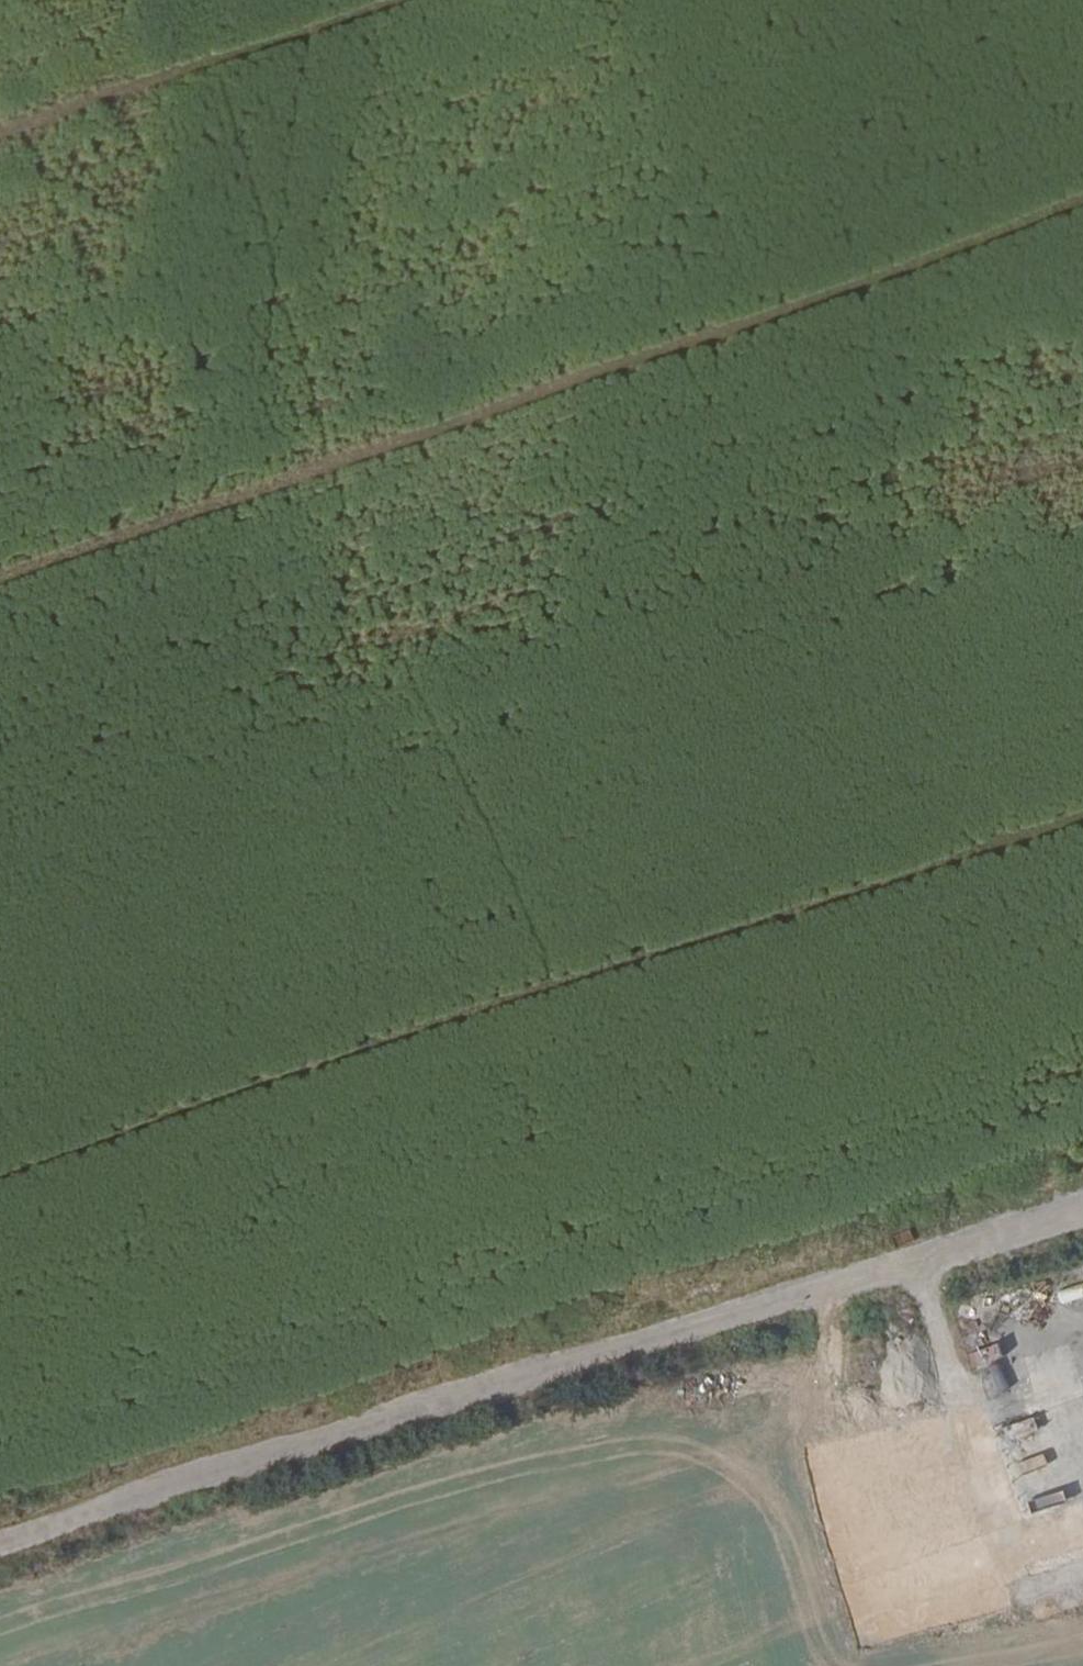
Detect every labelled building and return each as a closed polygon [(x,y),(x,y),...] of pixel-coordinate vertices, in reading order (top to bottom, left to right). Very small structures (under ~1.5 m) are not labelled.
[(997,1434),(1047,1569),(1082,1555),(1082,1402),(997,1434)] [(911,1550),(944,1538),(933,1511),(901,1523),(911,1550)]
